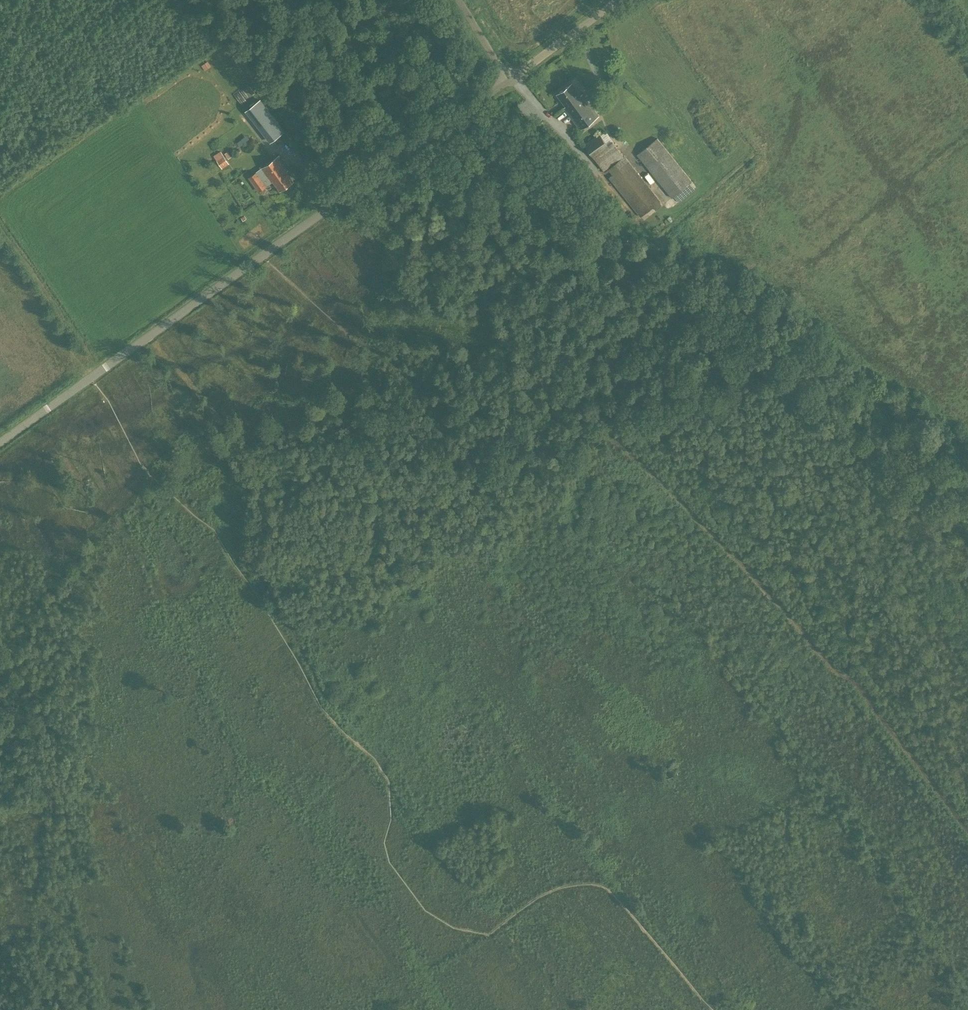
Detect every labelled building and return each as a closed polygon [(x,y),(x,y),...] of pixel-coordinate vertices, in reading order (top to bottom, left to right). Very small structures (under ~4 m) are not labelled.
[(209,61),(203,65),(207,71),(213,66),(209,61)] [(564,107),(567,112),(585,98),(582,95),(581,96),(571,83),(557,94),(566,106),(564,107)] [(585,98),(567,112),(580,129),(598,116),(585,98)] [(247,113),(270,145),(284,135),(262,103),(247,113)] [(584,143),(604,170),(624,155),(613,140),(608,144),(599,132),(584,143)] [(249,134),(240,142),(244,146),(253,138),(249,134)] [(672,197),(674,196),(679,202),(696,188),(691,182),(692,181),(657,139),(637,154),(672,197)] [(221,169),(228,164),(221,152),(214,157),(221,169)] [(293,181),(286,172),(288,171),(278,156),(263,167),(249,178),(259,191),(273,181),(280,191),(293,181)] [(604,172),(641,216),(653,207),(656,210),(662,205),(660,201),(624,156),(604,172)]
